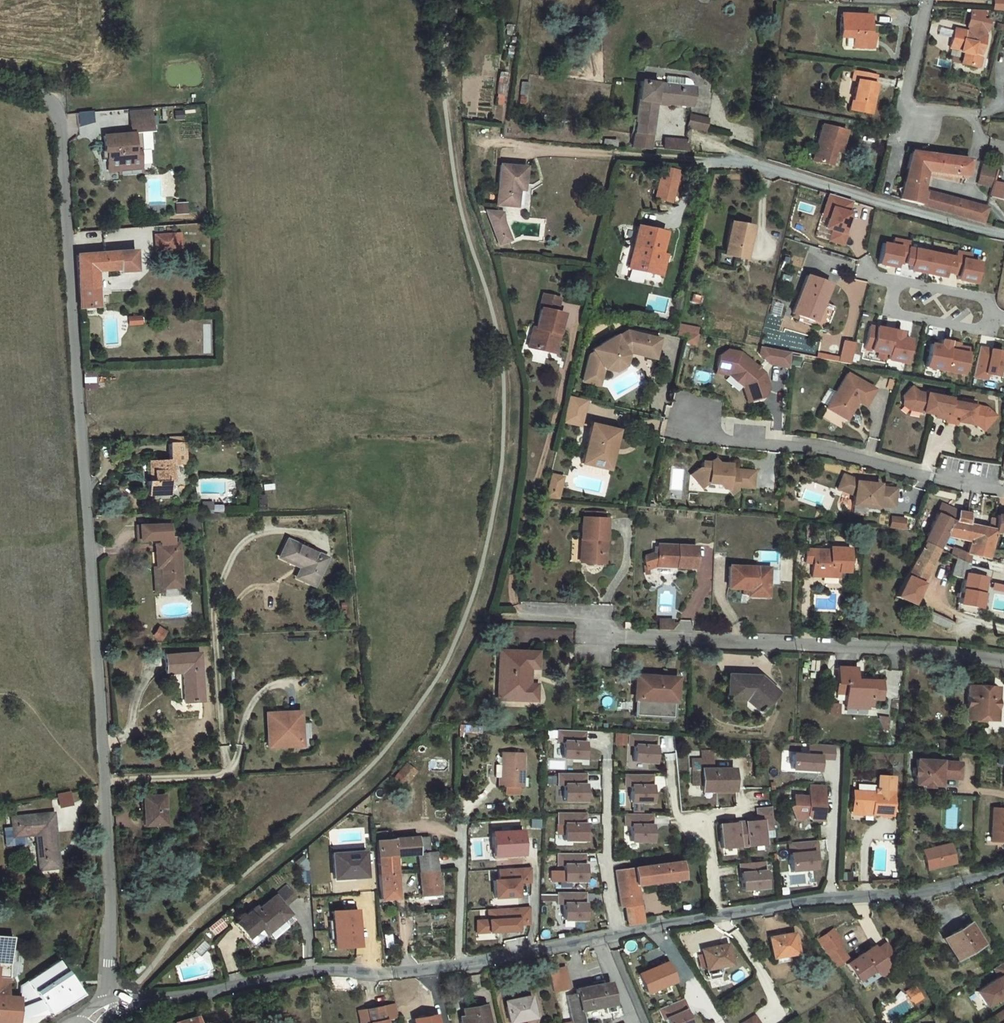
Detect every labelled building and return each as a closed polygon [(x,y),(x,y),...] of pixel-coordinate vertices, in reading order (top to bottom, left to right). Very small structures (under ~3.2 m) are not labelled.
[(994,10),(1003,10),(1003,0),(994,0),(994,10)] [(977,33),(985,35),(986,30),(988,31),(990,21),(980,19),(982,10),(974,10),(971,25),(975,26),(977,31),(977,33)] [(842,36),(849,36),(855,36),(854,47),(876,48),(877,33),(873,34),(873,26),(874,15),(843,14),(842,36)] [(975,26),(971,25),(969,31),(977,33),(977,31),(975,26)] [(969,31),(957,28),(953,47),(963,49),(962,52),(966,53),(965,63),(980,66),(987,36),(985,35),(977,33),(969,31)] [(875,75),(854,71),(852,80),(856,80),(850,108),(870,113),(872,103),(870,102),(874,83),(875,75)] [(630,147),(648,148),(652,100),(690,103),(692,85),(682,84),(682,83),(682,81),(682,79),(681,78),(679,76),(677,76),(663,75),(662,82),(636,81),(632,120),(630,147)] [(490,108),(491,100),(476,99),(476,106),(490,108)] [(529,116),(522,115),(520,127),(527,128),(529,116)] [(707,117),(690,116),(689,124),(706,128),(707,117)] [(851,132),(826,125),(817,160),(835,166),(839,152),(841,145),(846,146),(851,132)] [(502,134),(495,133),(494,144),(501,144),(502,134)] [(662,148),(687,150),(689,137),(664,134),(662,148)] [(609,145),(620,146),(620,139),(610,138),(609,145)] [(154,141),(128,144),(129,150),(155,147),(154,141)] [(134,182),(133,165),(156,162),(155,147),(129,150),(130,165),(102,167),(103,182),(109,182),(110,187),(108,187),(109,203),(122,201),(121,196),(140,194),(139,181),(134,182)] [(904,184),(900,201),(983,224),(987,209),(921,191),(925,171),(969,177),(972,160),(910,150),(906,169),(907,169),(909,175),(907,184),(904,184)] [(528,166),(502,165),(499,205),(520,206),(521,190),(522,183),(527,184),(528,166)] [(683,170),(665,166),(658,197),(676,201),(683,170)] [(998,170),(983,167),(979,185),(993,188),(995,182),(998,170)] [(995,182),(993,188),(991,197),(1003,200),(1003,187),(1003,186),(1003,184),(995,182)] [(140,194),(121,196),(122,201),(122,205),(141,203),(140,194)] [(850,215),(848,214),(851,203),(829,197),(826,210),(832,211),(827,231),(835,233),(832,243),(846,247),(848,236),(845,235),(848,224),(850,218),(850,215)] [(176,212),(185,211),(185,202),(175,203),(176,212)] [(506,212),(489,211),(501,243),(514,239),(513,234),(509,235),(504,223),(508,222),(506,212)] [(513,234),(508,222),(504,223),(509,235),(513,234)] [(754,228),(734,223),(728,254),(751,259),(755,236),(752,236),(754,228)] [(631,268),(658,275),(663,255),(668,233),(640,228),(631,268)] [(186,233),(176,234),(177,243),(187,242),(186,233)] [(977,281),(980,260),(971,259),(972,253),(957,250),(956,256),(909,248),(909,243),(895,241),(894,247),(884,245),(881,267),(898,269),(899,264),(913,266),(912,271),(946,277),(947,272),(961,274),(960,279),(977,281)] [(668,256),(663,255),(658,275),(664,276),(668,256)] [(183,265),(170,267),(171,280),(184,279),(183,265)] [(170,267),(158,268),(159,281),(171,280),(170,267)] [(832,286),(810,277),(795,315),(815,322),(821,306),(824,307),(832,286)] [(141,284),(80,290),(84,343),(107,341),(104,305),(125,303),(128,306),(143,305),(141,284)] [(824,307),(821,306),(815,322),(818,323),(824,307)] [(535,326),(531,345),(554,349),(557,328),(562,329),(565,311),(542,307),(539,326),(535,326)] [(696,345),(698,326),(677,324),(676,336),(685,336),(684,344),(696,345)] [(913,338),(904,337),(905,331),(873,326),(869,350),(884,352),(883,358),(910,362),(913,338)] [(558,349),(562,329),(557,328),(554,349),(558,349)] [(591,355),(587,380),(600,382),(602,369),(605,367),(606,369),(629,354),(626,350),(631,347),(644,350),(647,337),(662,339),(662,338),(628,331),(618,338),(617,336),(594,351),(595,353),(591,355)] [(631,347),(626,350),(629,354),(631,353),(658,358),(662,339),(647,337),(644,350),(631,347)] [(853,360),(856,343),(846,341),(843,358),(853,360)] [(930,369),(967,374),(971,348),(962,347),(962,344),(944,341),(943,347),(934,346),(930,369)] [(982,346),(977,376),(991,378),(992,373),(1002,375),(1003,361),(1003,350),(982,346)] [(790,353),(762,349),(761,356),(770,365),(789,368),(790,353)] [(719,358),(717,370),(736,373),(747,382),(754,401),(766,397),(769,388),(764,374),(760,370),(760,366),(756,367),(740,353),(727,352),(719,358)] [(615,371),(627,364),(629,354),(606,369),(615,371)] [(600,382),(587,380),(586,383),(603,386),(606,369),(605,367),(602,369),(600,382)] [(736,373),(717,370),(717,375),(733,377),(743,386),(750,403),(754,401),(747,382),(736,373)] [(876,388),(848,373),(829,408),(840,414),(843,408),(852,414),(859,401),(867,405),(876,388)] [(998,417),(987,408),(977,406),(977,402),(964,400),(963,404),(952,402),(953,399),(943,397),(943,394),(929,391),(929,395),(920,393),(913,388),(905,398),(914,406),(926,408),(925,413),(934,415),(934,412),(939,413),(938,416),(938,418),(949,420),(948,423),(959,425),(959,422),(960,419),(965,420),(964,423),(973,425),(974,420),(982,421),(989,427),(998,417)] [(588,401),(570,397),(565,423),(583,427),(588,401)] [(925,413),(926,408),(914,406),(905,398),(905,406),(912,411),(925,413)] [(852,414),(843,408),(840,414),(849,419),(852,414)] [(989,427),(982,421),(974,420),(973,425),(980,426),(985,431),(989,427)] [(618,433),(591,428),(583,467),(610,473),(618,433)] [(141,482),(142,497),(166,496),(165,481),(172,480),(172,465),(185,464),(183,436),(165,437),(166,459),(145,460),(146,482),(141,482)] [(754,487),(755,470),(730,468),(730,464),(722,463),(719,465),(717,463),(714,459),(710,463),(703,462),(702,469),(699,469),(691,476),(703,488),(709,483),(719,483),(723,488),(728,488),(733,494),(738,489),(738,486),(754,487)] [(854,476),(840,472),(836,486),(842,488),(844,483),(853,486),(853,491),(853,502),(877,502),(877,500),(895,500),(895,481),(877,481),(877,479),(854,478),(854,476)] [(553,477),(549,500),(561,501),(566,479),(553,477)] [(853,486),(844,483),(842,488),(853,491),(853,486)] [(934,526),(928,537),(944,542),(963,549),(966,550),(971,552),(974,544),(989,548),(991,537),(993,523),(995,513),(990,512),(989,520),(969,514),(972,504),(946,497),(945,502),(943,507),(941,513),(938,518),(934,526)] [(995,507),(995,513),(993,523),(1003,523),(1003,507),(995,507)] [(583,520),(583,540),(588,541),(587,564),(606,565),(608,521),(597,520),(597,514),(586,513),(585,520),(583,520)] [(888,527),(903,529),(905,517),(889,515),(888,527)] [(901,592),(917,599),(944,542),(928,537),(901,592)] [(661,545),(660,552),(660,564),(680,565),(680,567),(699,568),(699,546),(661,545)] [(852,550),(832,549),(832,551),(832,559),(827,558),(828,550),(809,549),(808,563),(815,564),(814,577),(825,578),(826,574),(841,575),(841,573),(851,573),(852,550)] [(970,562),(971,552),(966,550),(963,549),(956,564),(968,568),(966,579),(984,583),(986,565),(970,562)] [(650,567),(660,564),(660,552),(648,556),(647,563),(650,567)] [(176,555),(147,556),(148,571),(167,570),(167,576),(163,576),(164,599),(168,599),(169,619),(189,618),(186,574),(180,574),(180,568),(176,568),(176,555)] [(756,566),(730,565),(728,585),(742,586),(748,586),(748,592),(748,594),(768,595),(769,572),(756,571),(756,566)] [(332,589),(292,571),(286,585),(301,592),(296,604),(321,615),(332,589)] [(984,583),(966,579),(962,598),(971,600),(973,596),(982,599),(984,583)] [(917,599),(901,592),(898,598),(959,624),(960,617),(917,599)] [(164,599),(160,599),(161,624),(169,624),(169,619),(168,599),(164,599)] [(573,641),(573,628),(523,628),(523,641),(573,641)] [(539,653),(501,652),(501,673),(507,673),(506,699),(538,700),(538,685),(531,685),(531,667),(539,668),(539,653)] [(843,668),(843,684),(850,684),(850,693),(850,705),(871,705),(876,705),(875,699),(886,699),(886,681),(870,680),(870,684),(862,683),(862,680),(862,668),(843,668)] [(648,679),(639,678),(638,713),(677,714),(678,676),(648,675),(648,679)] [(762,676),(734,675),(734,698),(753,699),(761,706),(758,708),(762,711),(780,691),(762,676)] [(204,728),(201,681),(168,682),(170,700),(186,699),(188,729),(201,728),(204,728)] [(982,688),(972,688),(972,708),(972,720),(984,720),(984,722),(993,722),(993,720),(1001,720),(1001,688),(992,688),(992,686),(983,686),(982,688)] [(972,688),(960,688),(960,708),(972,708),(972,688)] [(188,729),(184,729),(184,737),(201,735),(201,728),(188,729)] [(588,760),(588,732),(562,732),(561,743),(567,743),(566,759),(588,760)] [(660,765),(661,737),(634,736),(634,748),(639,748),(639,764),(660,765)] [(310,737),(278,740),(280,772),(298,770),(298,765),(303,764),(303,762),(307,761),(307,757),(312,756),(310,737)] [(823,771),(824,758),(834,758),(834,746),(811,745),(810,755),(797,754),(796,769),(823,771)] [(691,747),(691,755),(702,755),(702,747),(691,747)] [(525,756),(504,755),(504,768),(497,768),(497,781),(501,781),(501,790),(524,790),(525,756)] [(691,755),(682,756),(682,781),(692,780),(692,787),(704,787),(724,786),(723,765),(702,766),(702,755),(691,755)] [(945,759),(919,759),(919,769),(915,769),(915,777),(918,777),(918,786),(926,786),(926,790),(936,790),(936,787),(944,787),(945,778),(963,778),(964,761),(945,761),(945,759)] [(400,774),(388,788),(398,796),(410,781),(400,774)] [(589,802),(589,774),(563,774),(562,785),(568,785),(567,801),(589,802)] [(654,802),(655,775),(628,774),(628,786),(633,786),(633,802),(654,802)] [(878,792),(896,793),(897,777),(881,776),(881,790),(878,790),(878,792)] [(826,786),(812,785),(811,796),(796,796),(796,806),(793,807),(798,818),(805,815),(810,815),(813,819),(825,820),(826,786)] [(69,791),(56,794),(58,808),(72,806),(69,791)] [(856,792),(856,808),(875,809),(875,814),(894,815),(896,793),(878,792),(856,792)] [(140,827),(164,826),(162,794),(138,795),(140,827)] [(767,844),(766,830),(774,829),(772,807),(757,809),(758,821),(723,825),(725,848),(767,844)] [(993,808),(991,841),(1003,842),(1003,809),(993,808)] [(589,841),(590,814),(563,813),(562,825),(568,825),(568,841),(589,841)] [(654,841),(655,814),(628,813),(628,825),(633,825),(633,841),(654,841)] [(525,833),(497,833),(497,855),(525,855),(525,833)] [(433,838),(378,843),(384,899),(401,897),(396,856),(421,853),(426,894),(443,892),(439,851),(435,852),(433,838)] [(796,870),(820,868),(818,841),(791,843),(792,853),(795,853),(796,870)] [(66,842),(21,843),(22,863),(44,862),(44,897),(66,897),(66,842)] [(957,864),(952,844),(924,850),(929,870),(957,864)] [(369,852),(337,855),(339,879),(371,876),(369,852)] [(587,882),(588,855),(561,854),(560,865),(566,866),(566,882),(587,882)] [(628,907),(631,927),(647,924),(641,885),(685,878),(683,860),(617,871),(623,908),(628,907)] [(742,878),(744,878),(745,890),(772,887),(770,871),(767,872),(766,862),(741,864),(742,878)] [(500,870),(501,880),(498,880),(499,898),(522,897),(522,883),(528,882),(527,869),(500,870)] [(564,871),(553,871),(553,881),(564,881),(564,871)] [(292,895),(286,887),(251,916),(249,914),(235,926),(237,928),(253,946),(289,915),(280,905),(292,895)] [(588,920),(589,892),(562,892),(562,903),(567,903),(567,919),(588,920)] [(522,932),(521,925),(530,924),(529,909),(490,911),(491,926),(493,926),(493,933),(522,932)] [(359,910),(335,912),(337,948),(362,947),(359,910)] [(490,920),(477,921),(478,933),(490,933),(490,920)] [(835,936),(826,923),(823,925),(832,938),(835,936)] [(947,939),(957,959),(984,943),(972,924),(947,939)] [(832,938),(823,925),(811,934),(820,947),(832,938)] [(791,948),(788,928),(764,932),(767,948),(778,946),(779,951),(780,951),(791,948)] [(877,937),(868,944),(870,947),(880,940),(877,937)] [(840,951),(832,938),(820,947),(828,960),(840,951)] [(202,939),(192,950),(199,956),(209,946),(202,939)] [(0,940),(0,1022),(18,1022),(19,997),(7,996),(8,977),(8,967),(8,941),(0,940)] [(865,940),(840,958),(852,974),(867,964),(869,968),(873,969),(882,963),(880,961),(890,955),(880,940),(870,947),(868,944),(865,940)] [(729,945),(704,950),(709,970),(734,965),(729,945)] [(779,951),(769,953),(770,959),(781,957),(780,951),(779,951)] [(1001,952),(987,960),(992,969),(969,982),(978,997),(991,990),(1003,983),(1001,981),(1003,979),(1003,957),(1001,952)] [(663,959),(637,971),(646,994),(662,987),(660,983),(672,977),(663,959)] [(55,960),(19,986),(21,1020),(39,1011),(49,1015),(78,997),(55,960)] [(567,967),(552,971),(557,992),(572,989),(567,967)] [(913,988),(907,979),(899,984),(905,993),(913,988)] [(608,1006),(615,1005),(611,983),(604,985),(608,1006)] [(991,990),(993,993),(1003,986),(1003,985),(1003,983),(991,990)] [(583,1011),(608,1006),(604,985),(577,990),(578,995),(568,997),(571,1014),(583,1011)] [(910,1004),(921,999),(917,992),(907,998),(910,1004)] [(513,1005),(516,1022),(517,1022),(542,1018),(538,997),(529,998),(530,1002),(513,1005)] [(983,1009),(988,1018),(979,1022),(1003,1022),(1000,1015),(1003,1013),(1003,997),(983,1009)] [(669,1019),(671,1022),(694,1022),(688,1011),(690,1010),(686,1000),(662,1011),(666,1020),(669,1019)] [(484,1008),(464,1012),(465,1016),(459,1016),(460,1022),(487,1022),(484,1008)] [(367,1013),(369,1022),(383,1022),(380,1010),(367,1013)] [(583,1011),(571,1014),(573,1022),(585,1022),(583,1011)] [(738,1021),(740,1022),(760,1022),(752,1011),(738,1021)] [(170,1018),(171,1022),(198,1022),(195,1012),(170,1018)]
